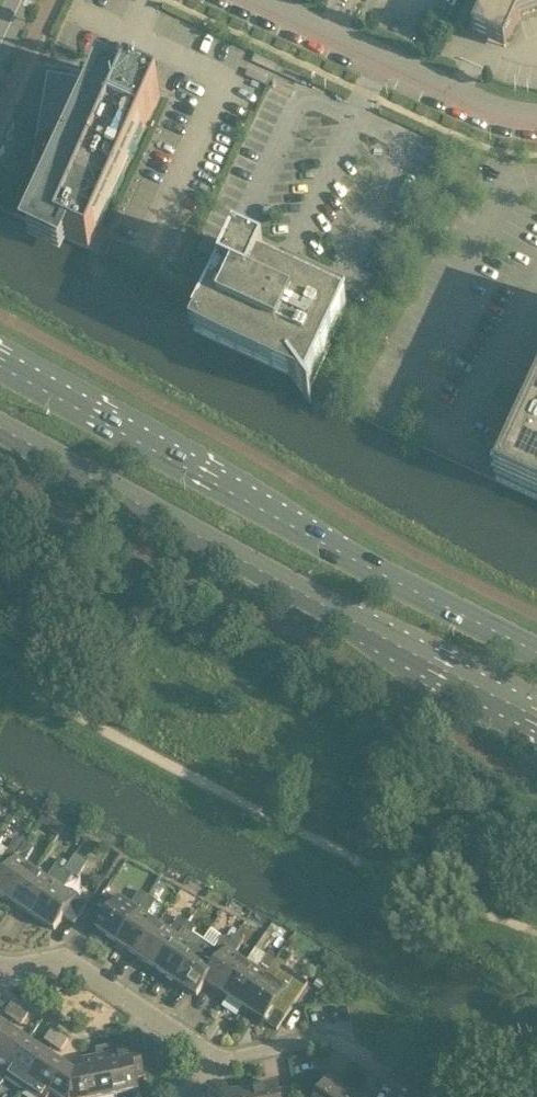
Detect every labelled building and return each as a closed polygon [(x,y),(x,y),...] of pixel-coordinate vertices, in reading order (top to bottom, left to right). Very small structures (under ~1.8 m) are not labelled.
[(472,36),(504,50),(519,18),(536,11),(536,0),(488,0),(472,36)] [(103,79),(98,90),(83,87),(50,81),(50,82),(52,82),(35,180),(33,179),(33,180),(52,189),(35,225),(29,239),(59,253),(66,239),(88,249),(159,96),(127,81),(124,89),(103,79)] [(226,245),(205,235),(198,252),(218,261),(226,245)] [(229,256),(215,287),(194,330),(287,374),(309,403),(311,401),(307,396),(346,310),(260,270),(264,261),(236,248),(231,257),(229,256)] [(495,481),(536,500),(536,391),(495,481)] [(50,831),(50,832),(56,823),(44,816),(38,824),(50,831)] [(25,845),(16,839),(0,863),(0,882),(25,845)] [(25,845),(0,882),(0,896),(13,905),(36,871),(24,864),(33,850),(25,845)] [(77,879),(87,864),(74,856),(68,865),(64,871),(72,876),(77,879)] [(56,865),(64,871),(68,865),(60,859),(56,865)] [(13,905),(33,918),(64,871),(56,865),(47,879),(36,871),(13,905)] [(72,876),(64,871),(33,918),(54,931),(63,917),(74,924),(87,905),(64,890),(72,876)] [(116,944),(147,898),(139,892),(130,906),(118,897),(96,931),(116,944)] [(147,898),(116,944),(136,957),(158,924),(147,917),(156,903),(147,898)] [(158,924),(136,957),(156,971),(187,924),(179,918),(170,932),(158,924)] [(156,971),(176,984),(201,945),(190,937),(195,929),(187,924),(156,971)] [(176,984),(197,998),(206,984),(204,983),(226,950),(235,936),(232,934),(226,944),(220,940),(212,952),(201,945),(176,984)] [(204,983),(206,984),(224,996),(246,963),(234,955),(243,942),(235,936),(226,950),(204,983)] [(275,962),(244,1009),(264,1023),(277,1031),(308,984),(285,969),(293,957),(283,950),(278,958),(275,962)] [(246,963),(224,996),(244,1009),(275,962),(267,957),(258,971),(246,963)] [(13,1021),(21,1009),(12,1003),(4,1015),(13,1021)] [(21,1009),(13,1021),(21,1026),(29,1014),(21,1009)] [(4,1077),(27,1042),(7,1029),(0,1040),(0,1074),(4,1077)] [(52,1047),(60,1035),(52,1029),(44,1042),(52,1047)] [(60,1035),(52,1047),(60,1053),(68,1040),(60,1035)] [(47,1056),(27,1042),(4,1077),(24,1090),(47,1056)] [(113,1046),(104,1048),(113,1096),(139,1092),(136,1079),(145,1077),(139,1050),(130,1051),(115,1054),(113,1046)] [(113,1096),(104,1048),(96,1050),(97,1058),(81,1061),(84,1072),(85,1072),(89,1096),(112,1096),(113,1096)] [(51,1094),(50,1093),(67,1069),(47,1056),(24,1090),(35,1096),(49,1096),(51,1094)] [(67,1069),(50,1093),(51,1094),(56,1096),(89,1096),(85,1072),(84,1072),(75,1074),(67,1069)] [(327,1081),(314,1073),(300,1095),(303,1096),(347,1096),(348,1094),(327,1081)] [(254,1091),(255,1096),(280,1096),(278,1086),(254,1091)]
